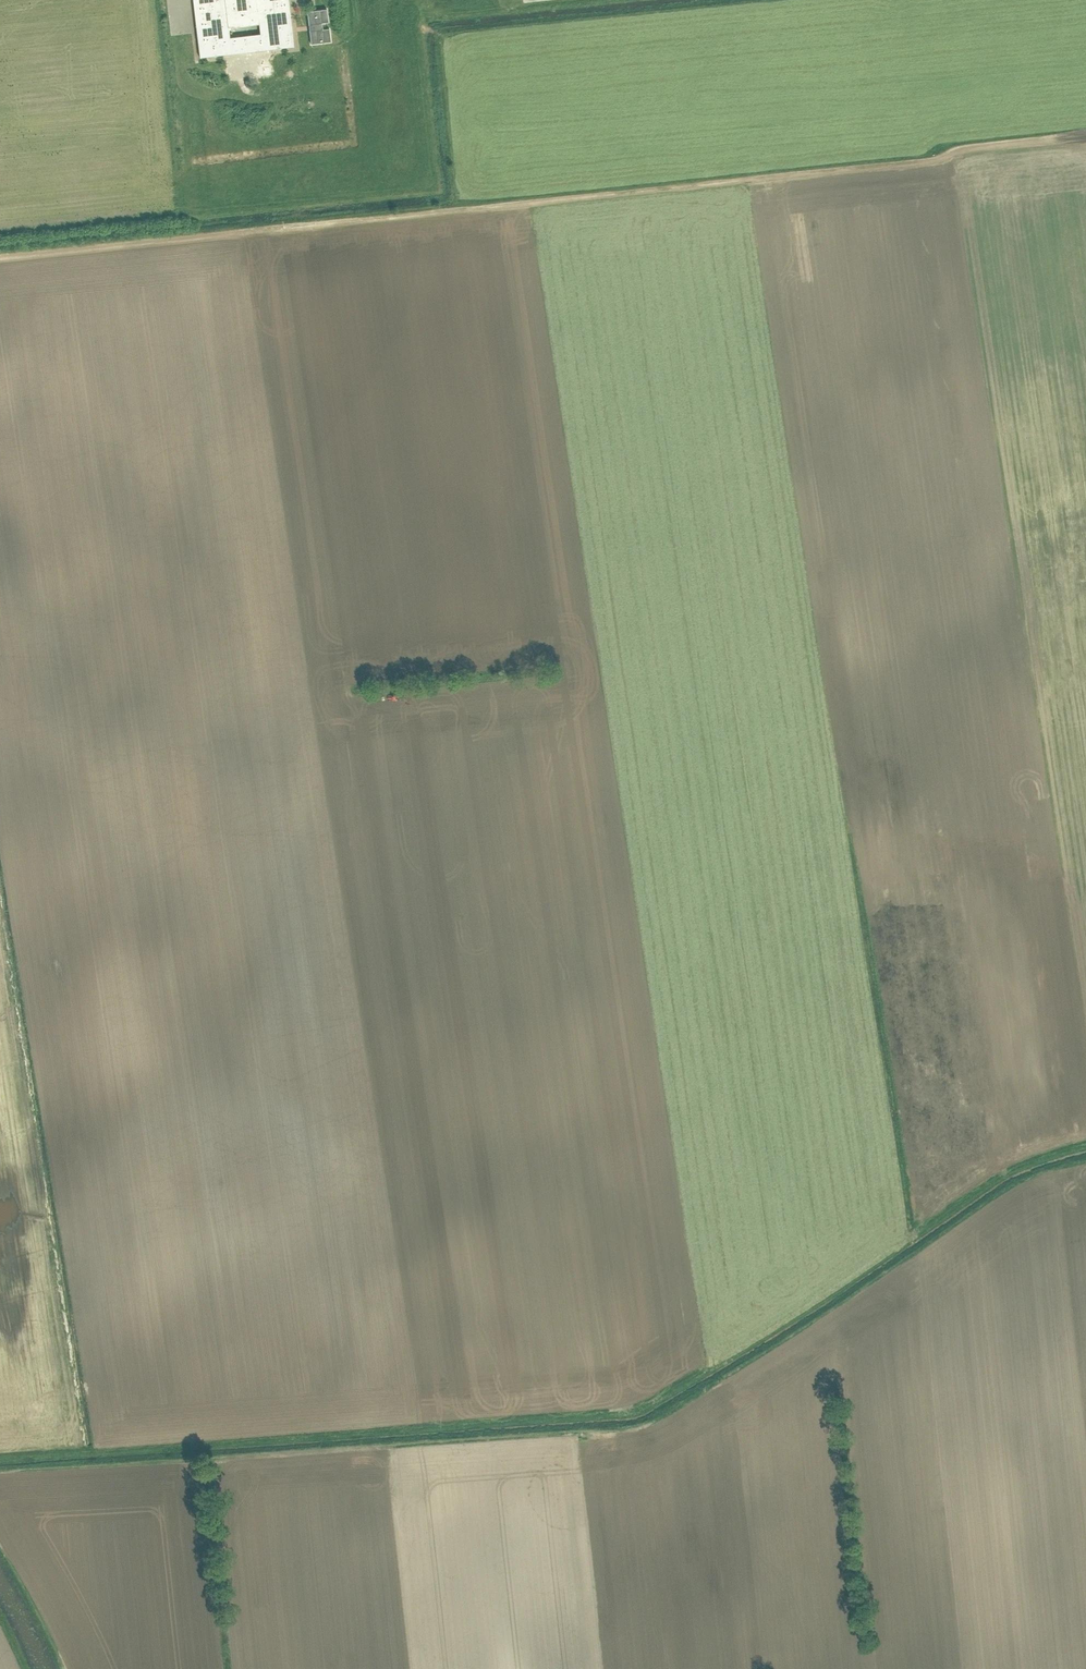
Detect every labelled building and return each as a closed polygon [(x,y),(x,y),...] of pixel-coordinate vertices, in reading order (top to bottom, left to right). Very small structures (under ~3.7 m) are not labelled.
[(294,47),(290,15),(288,0),(193,0),(196,27),(200,58),(294,47)] [(316,11),(307,12),(311,44),(320,43),(331,42),(329,29),(323,29),(322,23),(328,22),(327,9),(316,11)]
